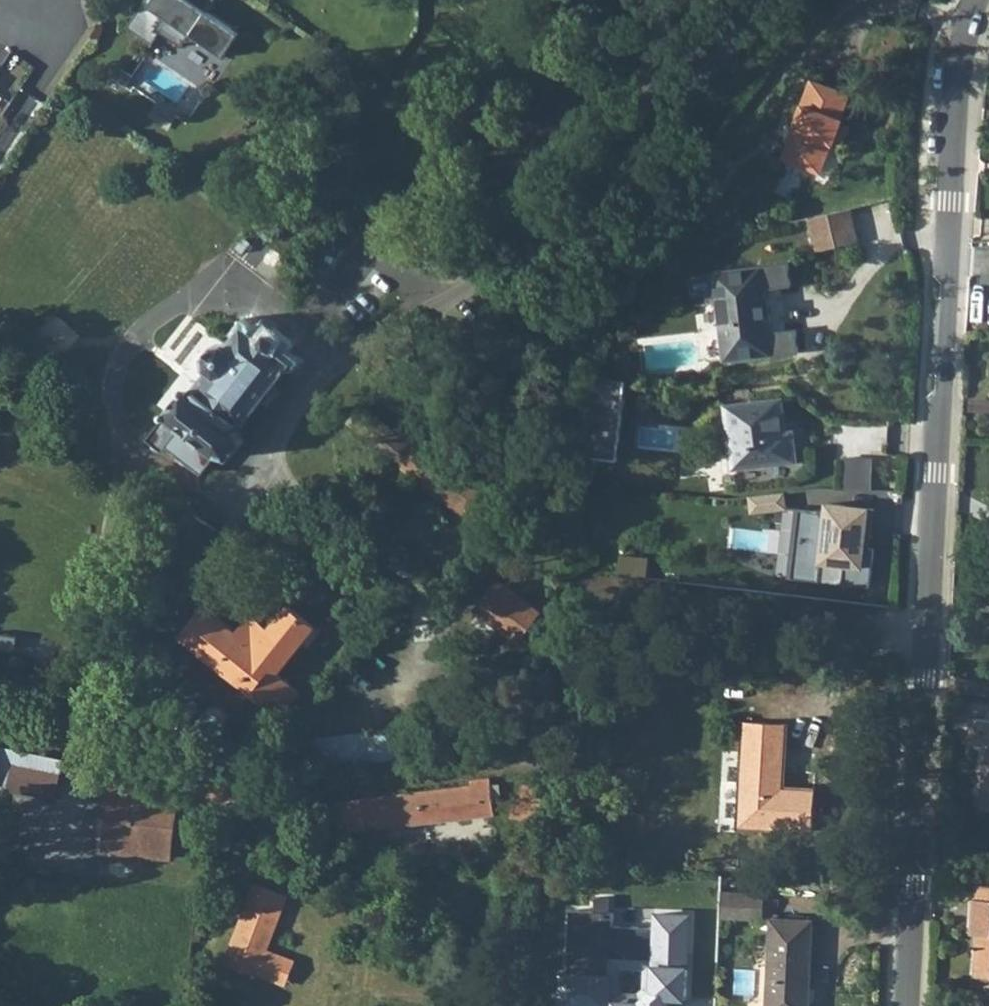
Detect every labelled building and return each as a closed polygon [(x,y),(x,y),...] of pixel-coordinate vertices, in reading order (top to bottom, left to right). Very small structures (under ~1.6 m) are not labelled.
[(125,28),(150,46),(159,33),(180,48),(188,35),(222,58),(238,34),(205,12),(213,0),(145,0),(125,28)] [(813,89),(787,168),(825,181),(835,150),(838,151),(846,127),(843,126),(851,101),(813,89)] [(850,218),(808,229),(815,257),(858,247),(850,218)] [(467,236),(467,242),(468,246),(472,249),(477,249),(481,248),(484,245),(486,241),(486,236),(467,236)] [(787,270),(713,279),(723,368),(798,360),(795,337),(771,339),(766,295),(790,293),(787,270)] [(184,390),(144,442),(161,454),(166,447),(202,475),(216,457),(231,459),(245,442),(238,432),(237,429),(237,427),(240,428),(256,408),(258,409),(277,385),(276,383),(291,364),(279,353),(286,343),(263,325),(256,335),(243,325),(228,345),(223,342),(214,345),(205,357),(204,362),(205,368),(209,371),(191,394),(184,390)] [(626,387),(596,383),(587,463),(617,467),(626,387)] [(781,407),(727,413),(733,474),(795,467),(793,439),(785,440),(781,407)] [(482,536),(503,509),(418,440),(410,449),(359,408),(346,425),(482,536)] [(871,467),(845,467),(844,495),(869,496),(871,467)] [(864,553),(870,509),(824,503),(823,518),(800,515),(791,584),(816,586),(817,568),(843,570),(841,589),(867,591),(870,553),(864,553)] [(492,581),(468,612),(512,647),(536,618),(492,581)] [(254,646),(235,631),(205,608),(181,637),(282,715),(302,690),(279,673),(315,626),(287,603),(268,628),(254,646)] [(249,613),(235,631),(254,646),(268,628),(249,613)] [(204,712),(203,716),(203,722),(207,728),(211,731),(214,732),(218,732),(222,731),(233,733),(234,726),(227,725),(228,716),(227,711),(224,707),(220,706),(214,705),(211,705),(207,708),(204,712)] [(445,715),(306,736),(311,769),(451,749),(445,715)] [(976,742),(988,742),(988,721),(977,720),(976,742)] [(782,788),(785,724),(746,722),(740,827),(813,830),(814,791),(782,788)] [(54,797),(61,759),(0,746),(0,786),(54,797)] [(472,788),(362,800),(367,829),(379,828),(379,830),(494,816),(490,779),(472,782),(472,788)] [(110,784),(107,808),(117,810),(112,850),(167,858),(175,794),(110,784)] [(521,814),(546,816),(549,786),(523,784),(521,814)] [(362,800),(337,803),(340,835),(368,832),(367,829),(362,800)] [(107,808),(102,848),(112,850),(117,810),(107,808)] [(257,884),(226,965),(257,977),(259,975),(286,985),(295,963),(264,950),(268,940),(270,941),(287,897),(257,884)] [(977,933),(985,934),(980,974),(988,975),(988,886),(982,886),(981,901),(978,900),(977,933)] [(722,889),(721,915),(763,917),(764,891),(722,889)] [(669,921),(668,934),(617,931),(618,916),(582,914),(578,1005),(644,1005),(658,992),(659,964),(688,966),(691,922),(669,921)] [(810,997),(807,997),(807,986),(811,986),(813,918),(770,916),(767,1005),(810,1005),(810,997)]
